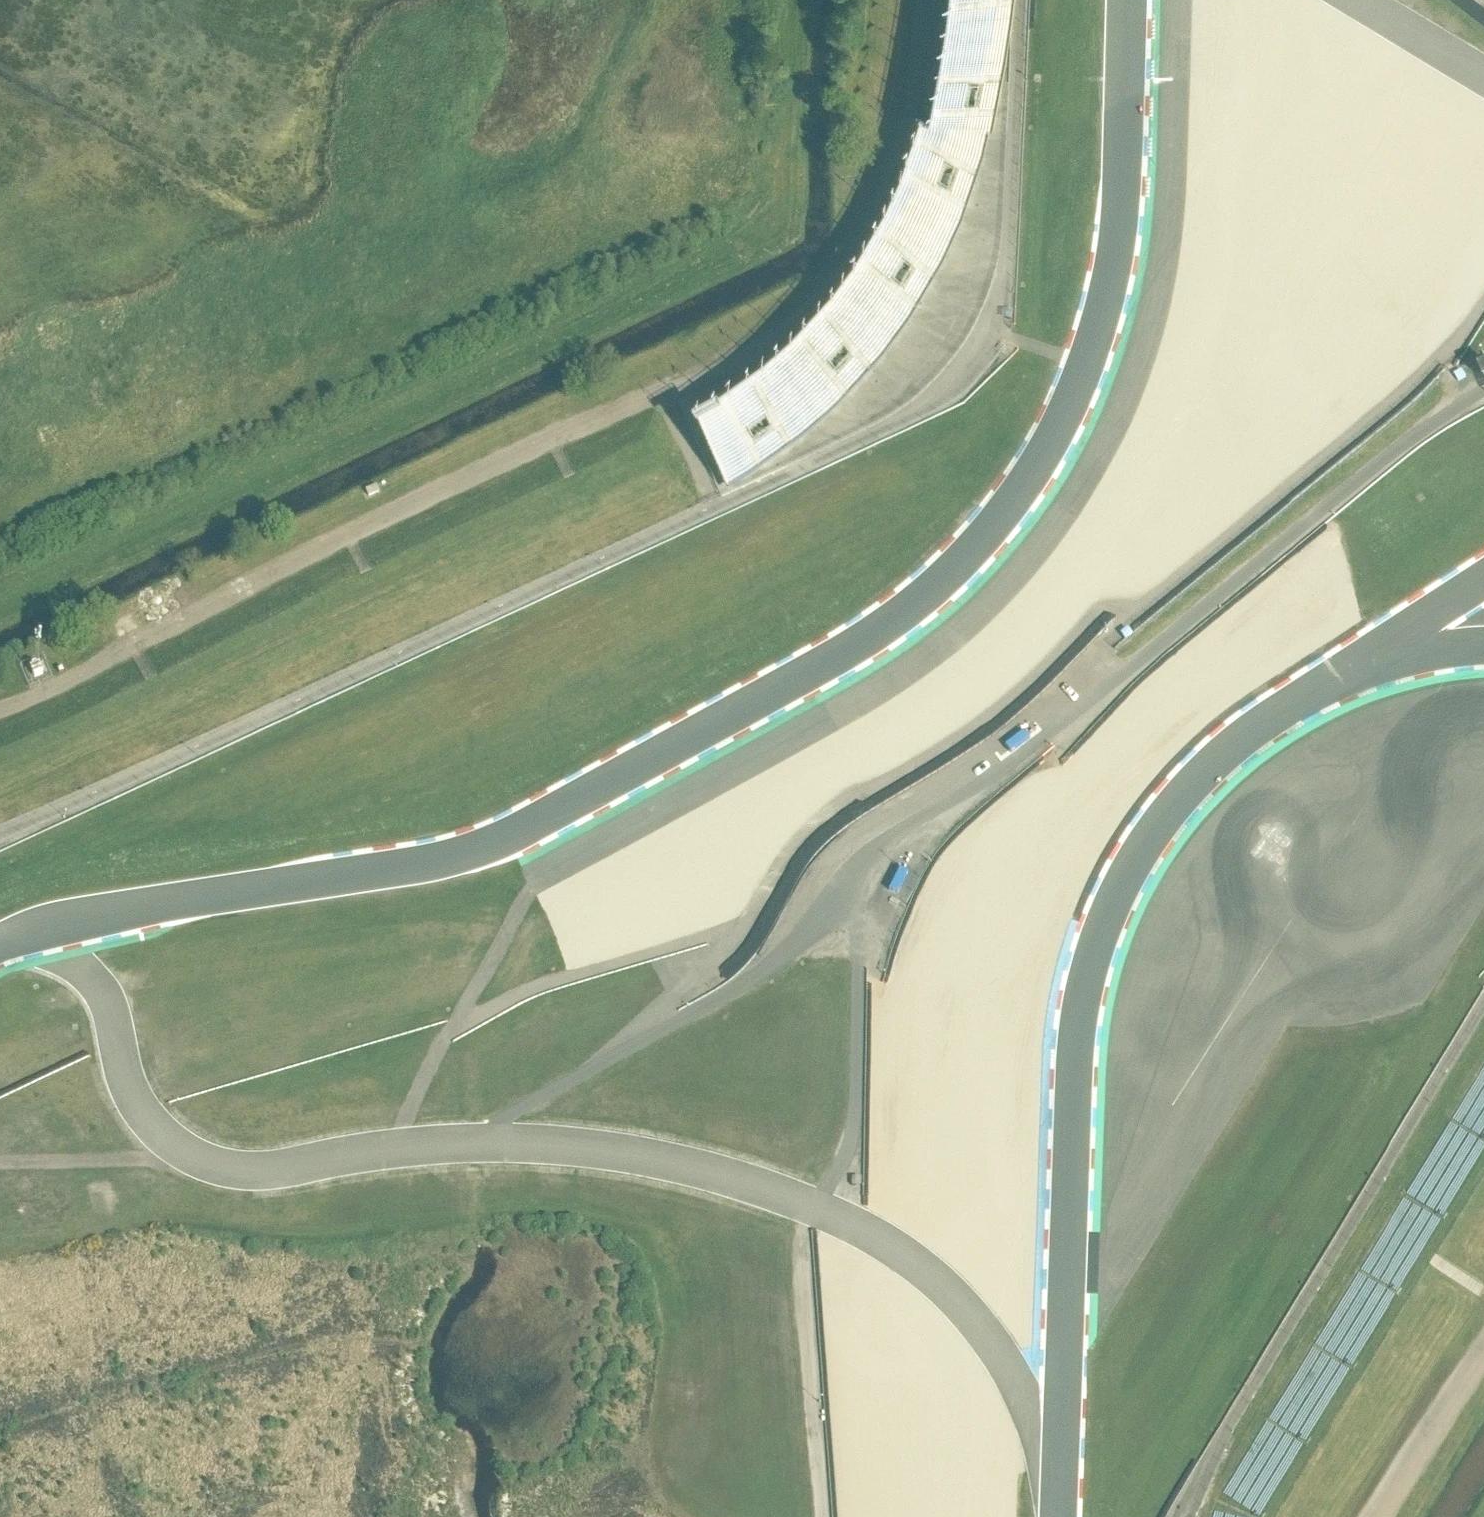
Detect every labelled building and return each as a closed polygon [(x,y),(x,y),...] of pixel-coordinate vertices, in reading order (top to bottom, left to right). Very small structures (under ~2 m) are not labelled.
[(926,63),(912,136),(895,203),(866,266),(833,315),(790,368),(743,411),(685,447),(720,500),(790,454),(844,408),(891,349),(934,281),(969,201),(986,147),(1004,41),(1008,0),(935,0),(926,63)]
